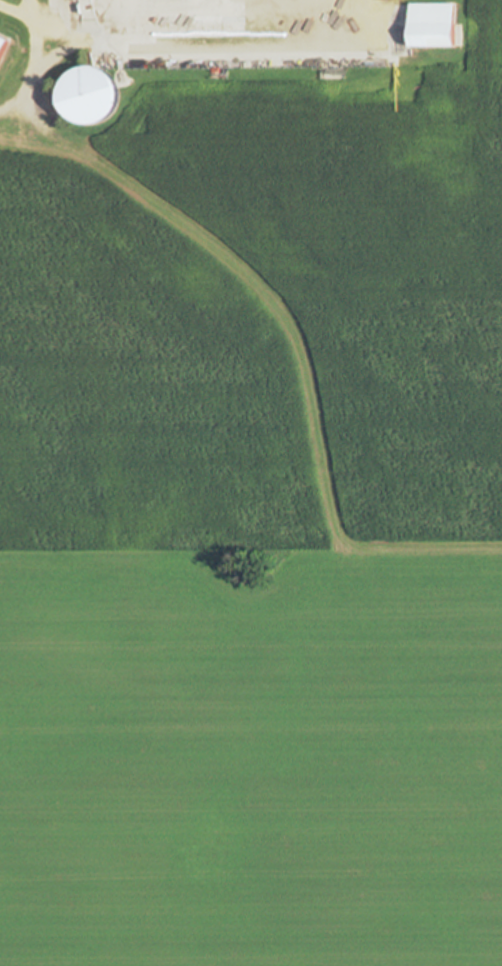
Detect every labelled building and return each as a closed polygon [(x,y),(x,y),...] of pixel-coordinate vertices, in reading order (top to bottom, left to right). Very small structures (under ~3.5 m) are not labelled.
[(180,11),(199,17),(221,17),(221,0),(180,0),(180,11)] [(409,46),(455,46),(455,3),(409,3),(409,46)] [(11,36),(0,32),(0,61),(11,36)] [(73,123),(112,122),(110,68),(71,69),(73,123)]
